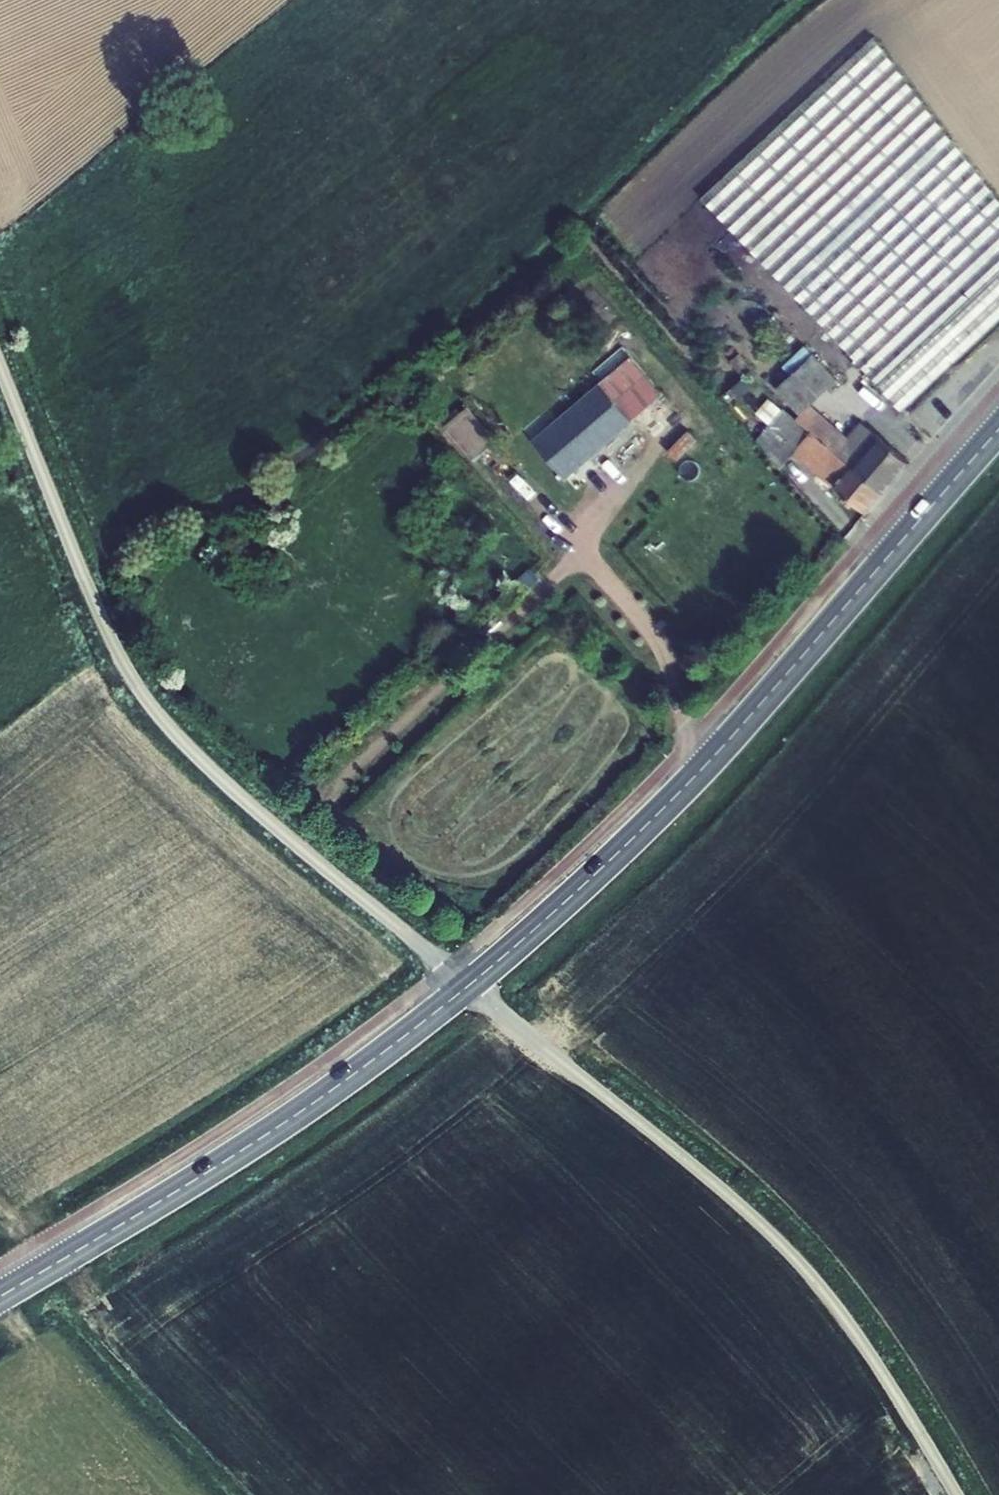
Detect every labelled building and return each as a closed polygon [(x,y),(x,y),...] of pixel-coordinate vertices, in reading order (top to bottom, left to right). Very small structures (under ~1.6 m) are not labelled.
[(875,37),(703,197),(903,410),(998,321),(998,199),(875,37)] [(783,367),(791,374),(812,354),(805,346),(783,367)] [(729,363),(742,375),(751,366),(737,354),(729,363)] [(838,379),(813,354),(812,354),(791,374),(776,388),(800,414),(811,404),(838,379)] [(633,420),(663,394),(631,357),(533,440),(568,477),(635,422),(633,420)] [(743,378),(731,388),(740,398),(752,388),(743,378)] [(755,413),(770,425),(782,410),(768,399),(755,413)] [(800,414),(796,418),(884,493),(911,463),(861,420),(847,436),(811,404),(800,414)] [(475,460),(497,442),(469,406),(446,424),(475,460)] [(867,511),(884,493),(796,418),(784,409),(782,410),(770,425),(757,439),(780,468),(794,454),(867,511)] [(677,461),(699,439),(689,431),(668,453),(677,461)] [(536,506),(549,491),(516,460),(502,475),(536,506)] [(531,569),(518,581),(528,591),(541,578),(531,569)]
